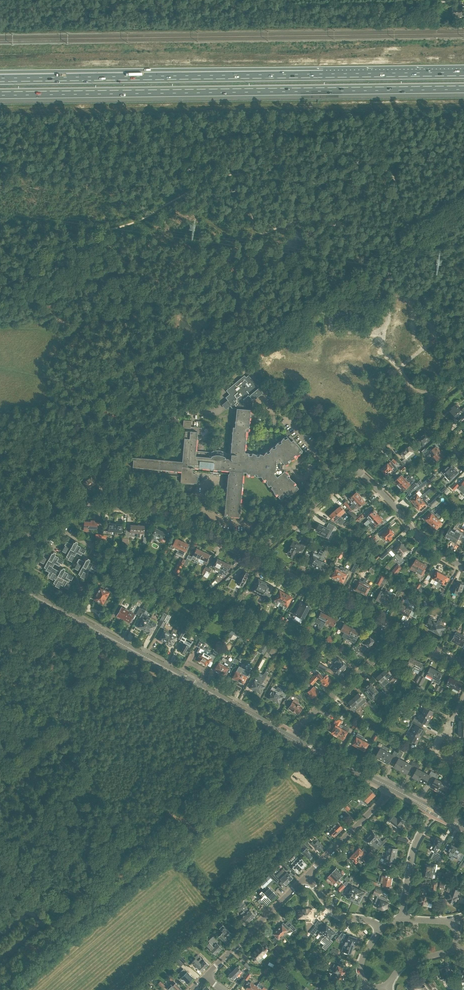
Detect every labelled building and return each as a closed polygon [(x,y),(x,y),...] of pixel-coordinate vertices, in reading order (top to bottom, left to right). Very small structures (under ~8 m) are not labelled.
[(462,18),(462,16),(462,8),(453,8),(453,16),(456,16),(456,20),(459,20),(459,16),(460,16),(460,18),(462,18)] [(125,458),(125,460),(124,467),(130,467),(130,464),(133,464),(133,467),(182,471),(181,482),(192,483),(197,483),(198,476),(193,472),(193,469),(194,469),(194,467),(213,469),(213,472),(217,473),(217,469),(229,470),(229,474),(228,474),(224,515),(234,516),(239,517),(243,472),(247,472),(246,474),(247,475),(247,473),(250,473),(250,476),(254,475),(254,474),(257,474),(257,477),(261,476),(263,480),(265,479),(267,481),(266,482),(268,486),(270,485),(272,487),(271,488),(273,490),(275,494),(277,493),(279,495),(278,496),(280,499),(285,495),(287,497),(291,494),(298,488),(296,485),(295,486),(293,484),(295,482),(291,479),(289,477),(288,478),(286,476),(288,474),(284,471),(283,472),(281,469),(281,466),(284,464),(285,465),(289,463),(288,461),(290,459),(291,460),(294,458),(293,456),(295,454),(296,455),(300,454),(299,451),(301,450),(302,451),(302,450),(296,443),(293,439),(291,441),(288,437),(285,439),(283,438),(281,441),(281,442),(279,444),(277,442),(275,446),(276,447),(274,449),(271,447),(269,451),(270,452),(268,453),(266,452),(263,455),(260,454),(259,456),(256,456),(256,454),(252,453),(251,455),(249,455),(249,454),(249,453),(245,452),(246,436),(246,431),(249,431),(250,410),(252,410),(253,400),(255,399),(263,392),(259,388),(251,378),(250,376),(247,378),(245,376),(229,391),(232,394),(228,397),(229,399),(230,400),(229,402),(234,408),(237,408),(235,427),(233,427),(230,454),(225,453),(225,452),(223,452),(222,451),(220,451),(219,451),(218,450),(216,451),(215,451),(213,451),(212,452),(196,451),(197,434),(201,434),(201,432),(201,428),(202,427),(201,427),(196,427),(191,426),(191,421),(183,420),(183,428),(186,428),(186,430),(185,430),(182,461),(137,457),(131,457),(131,458),(125,458)] [(461,410),(459,407),(459,406),(457,403),(453,407),(452,407),(451,408),(452,409),(451,411),(454,415),(461,410)] [(461,410),(454,415),(459,420),(460,418),(461,420),(463,419),(462,418),(463,417),(463,412),(463,413),(461,410)] [(430,437),(425,433),(421,436),(421,435),(419,437),(419,438),(417,440),(420,443),(421,443),(423,445),(429,440),(428,439),(430,437)] [(410,459),(415,455),(413,452),(414,451),(410,446),(401,454),(405,459),(408,456),(410,459)] [(437,448),(436,446),(430,451),(428,448),(423,452),(425,455),(428,453),(429,454),(431,453),(433,456),(440,450),(438,447),(437,448)] [(438,463),(444,458),(442,455),(443,454),(440,450),(433,456),(438,463)] [(111,468),(112,464),(112,460),(108,459),(102,464),(104,468),(111,468)] [(397,462),(394,459),(390,462),(381,469),(383,471),(383,473),(384,474),(385,474),(386,474),(388,472),(389,473),(390,472),(391,473),(394,470),(390,466),(392,464),(394,463),(395,464),(397,462)] [(452,463),(451,463),(440,473),(442,475),(443,473),(446,476),(455,467),(455,466),(452,463)] [(448,482),(459,472),(457,470),(458,470),(455,467),(446,476),(445,476),(447,479),(446,480),(448,482)] [(401,475),(395,482),(395,483),(396,485),(397,484),(399,487),(406,480),(408,479),(410,477),(408,475),(406,477),(405,479),(401,475)] [(93,480),(91,476),(87,479),(83,482),(85,486),(86,485),(88,489),(93,485),(92,485),(95,483),(93,480)] [(406,480),(399,487),(401,488),(401,489),(402,491),(403,490),(404,491),(414,481),(411,478),(410,477),(408,479),(406,480)] [(418,491),(430,481),(428,478),(416,488),(418,491)] [(415,483),(407,491),(410,494),(416,488),(419,486),(416,484),(415,483)] [(353,503),(361,497),(359,495),(359,494),(358,492),(357,493),(357,492),(349,498),(353,503)] [(415,505),(426,496),(427,495),(425,493),(420,497),(416,493),(410,498),(411,500),(411,501),(413,503),(414,503),(415,505)] [(426,496),(415,505),(417,507),(416,507),(418,510),(419,509),(421,511),(429,504),(425,500),(428,498),(426,496)] [(363,499),(361,497),(353,503),(356,506),(356,505),(359,507),(360,507),(362,506),(362,505),(365,502),(365,501),(365,500),(364,499),(363,499)] [(432,510),(440,502),(438,500),(432,505),(432,506),(430,507),(432,510)] [(453,513),(457,509),(450,503),(446,507),(453,513)] [(340,516),(343,513),(345,512),(341,506),(335,511),(340,516)] [(428,515),(429,516),(426,519),(426,520),(426,521),(428,522),(429,522),(430,523),(442,512),(443,510),(441,508),(435,515),(431,511),(428,515)] [(353,520),(356,516),(350,510),(346,513),(353,520)] [(365,524),(366,525),(375,517),(378,515),(377,513),(377,512),(375,510),(374,510),(371,512),(370,511),(366,515),(370,519),(365,524)] [(337,523),(339,521),(342,519),(340,516),(335,511),(330,515),(337,523)] [(442,512),(430,523),(433,526),(432,527),(434,528),(435,528),(436,528),(438,525),(440,526),(443,523),(439,520),(440,519),(439,518),(444,513),(442,512)] [(357,522),(364,516),(361,513),(355,519),(357,522)] [(380,516),(378,515),(375,517),(366,525),(369,528),(371,526),(374,530),(380,525),(378,523),(383,519),(382,519),(383,518),(381,516),(380,516)] [(452,531),(449,529),(445,536),(446,536),(445,537),(448,539),(448,538),(451,539),(456,530),(458,527),(460,523),(461,521),(459,519),(457,522),(458,522),(456,526),(455,525),(453,529),(452,531)] [(89,522),(84,521),(84,530),(86,530),(86,531),(88,531),(88,528),(97,529),(97,522),(89,522)] [(328,533),(329,534),(331,531),(332,532),(335,526),(329,523),(326,528),(319,524),(317,530),(321,532),(320,534),(326,537),(328,533)] [(132,534),(132,533),(137,534),(138,525),(131,525),(130,530),(129,530),(129,536),(131,536),(131,534),(132,534)] [(166,538),(164,537),(165,533),(156,528),(153,534),(151,537),(151,540),(153,540),(154,538),(155,539),(156,537),(157,538),(158,538),(159,538),(160,537),(162,538),(160,541),(160,540),(159,541),(163,543),(166,538)] [(389,528),(380,536),(383,539),(385,537),(389,542),(392,539),(390,536),(394,533),(393,533),(394,532),(392,530),(391,530),(389,528)] [(456,530),(451,539),(453,541),(455,543),(456,542),(457,542),(460,535),(457,534),(459,532),(456,530)] [(305,546),(309,548),(312,541),(315,536),(312,535),(309,539),(306,537),(302,546),(293,542),(290,548),(291,549),(288,554),(290,554),(289,555),(293,557),(294,556),(295,557),(296,555),(300,557),(305,546)] [(179,548),(182,541),(176,538),(173,545),(171,544),(170,547),(173,548),(174,546),(179,548)] [(68,552),(70,549),(73,544),(67,541),(62,549),(68,552)] [(188,549),(190,545),(188,544),(182,541),(179,548),(176,552),(179,554),(182,549),(185,551),(186,548),(188,549)] [(395,545),(390,550),(392,552),(393,551),(396,555),(398,553),(405,546),(405,545),(404,544),(403,544),(401,542),(396,546),(395,545)] [(81,555),(85,548),(77,544),(74,551),(77,552),(81,555)] [(398,553),(396,555),(395,556),(399,560),(398,560),(400,561),(402,559),(402,558),(409,551),(407,549),(408,548),(406,547),(405,547),(405,546),(398,553)] [(199,561),(203,551),(196,548),(191,558),(195,560),(198,562),(199,561)] [(72,560),(77,552),(74,551),(70,549),(68,552),(66,556),(72,560)] [(341,559),(345,552),(340,549),(337,557),(341,559)] [(382,558),(389,552),(386,549),(379,555),(382,558)] [(323,553),(316,567),(318,568),(317,569),(317,570),(320,571),(321,571),(322,569),(323,567),(325,568),(327,564),(325,563),(323,561),(325,557),(324,556),(325,555),(326,555),(327,551),(325,550),(324,553),(323,553)] [(56,553),(55,553),(55,552),(53,551),(53,553),(52,552),(50,555),(48,559),(54,562),(52,567),(55,568),(61,558),(55,555),(55,554),(56,553)] [(203,551),(199,561),(199,562),(202,563),(203,563),(206,564),(208,561),(207,561),(210,555),(203,551)] [(310,560),(309,562),(309,563),(309,564),(308,563),(308,564),(309,564),(309,565),(311,566),(312,565),(316,567),(323,553),(324,553),(321,551),(319,555),(314,553),(313,556),(312,556),(313,556),(310,560)] [(46,563),(48,559),(50,555),(44,552),(41,558),(40,560),(46,563)] [(179,574),(186,560),(181,557),(174,571),(179,574)] [(81,570),(82,566),(85,562),(79,558),(75,566),(81,570)] [(220,571),(220,569),(221,569),(224,562),(217,558),(214,565),(213,567),(215,568),(215,569),(215,570),(218,571),(219,571),(220,571)] [(50,570),(52,567),(54,562),(48,559),(46,563),(44,567),(50,570)] [(148,568),(153,571),(158,562),(153,559),(148,568)] [(418,569),(422,562),(419,561),(420,560),(417,559),(416,559),(414,563),(413,562),(409,568),(410,569),(416,572),(417,570),(418,569)] [(94,572),(95,569),(97,566),(89,561),(86,568),(89,569),(94,572)] [(226,575),(229,569),(231,565),(224,562),(221,569),(220,569),(220,571),(219,573),(223,575),(224,574),(226,575)] [(417,570),(413,576),(415,577),(417,574),(418,573),(422,575),(424,573),(426,570),(425,569),(427,565),(426,565),(427,564),(424,563),(424,564),(422,562),(418,569),(417,570)] [(355,573),(359,565),(355,563),(351,571),(355,573)] [(402,568),(398,564),(392,572),(395,575),(402,568)] [(85,577),(89,569),(86,568),(82,566),(81,570),(78,574),(85,577)] [(340,568),(336,566),(334,570),(336,571),(333,576),(333,577),(333,578),(335,579),(336,579),(336,578),(338,579),(344,568),(341,566),(340,568)] [(56,579),(58,575),(60,571),(55,568),(52,567),(50,570),(48,575),(56,579)] [(99,585),(104,575),(102,574),(104,570),(102,568),(94,582),(99,585)] [(207,578),(211,573),(209,572),(211,569),(208,568),(206,573),(203,575),(202,577),(205,580),(207,578)] [(347,580),(349,576),(347,575),(349,570),(344,568),(338,579),(340,580),(340,581),(340,582),(342,583),(343,582),(345,579),(347,580)] [(69,581),(72,575),(64,571),(61,577),(64,578),(69,581)] [(226,590),(232,593),(236,584),(242,587),(249,578),(247,577),(248,574),(247,573),(246,572),(245,572),(243,571),(237,581),(232,579),(226,590)] [(435,574),(434,574),(432,578),(436,580),(432,587),(435,588),(436,587),(437,584),(439,581),(442,574),(440,573),(440,572),(438,571),(437,571),(435,574)] [(436,587),(438,588),(439,585),(440,586),(442,583),(445,585),(447,581),(446,581),(448,577),(447,577),(448,576),(446,575),(445,576),(442,574),(439,581),(437,584),(436,587)] [(60,586),(61,585),(64,578),(61,577),(58,575),(56,579),(53,583),(60,586)] [(380,586),(385,577),(381,575),(376,584),(380,586)] [(72,582),(69,581),(64,578),(61,585),(68,589),(72,582)] [(258,594),(264,582),(262,581),(262,580),(260,579),(259,580),(259,579),(257,583),(255,582),(251,590),(258,594)] [(362,582),(355,579),(354,582),(357,584),(355,589),(358,591),(360,592),(365,583),(363,581),(362,582)] [(264,582),(258,594),(265,598),(269,590),(268,589),(270,585),(269,585),(269,584),(267,583),(266,583),(264,582)] [(456,587),(454,587),(452,592),(457,594),(458,590),(462,592),(463,589),(462,588),(463,584),(463,583),(461,582),(461,583),(458,582),(456,587)] [(365,583),(360,592),(361,592),(361,593),(363,594),(364,593),(366,595),(371,586),(365,583)] [(110,595),(108,594),(108,593),(104,591),(106,588),(101,585),(96,595),(95,594),(93,598),(94,598),(94,599),(99,601),(98,603),(101,605),(102,603),(106,598),(108,599),(110,595)] [(387,594),(389,591),(386,589),(385,592),(381,590),(376,600),(383,603),(387,594)] [(278,607),(280,605),(281,602),(286,594),(280,590),(273,601),(275,603),(274,605),(278,607)] [(387,594),(383,603),(389,606),(392,600),(393,600),(394,599),(396,594),(393,593),(389,591),(387,594)] [(285,610),(292,597),(286,594),(281,602),(280,605),(283,607),(283,608),(285,610)] [(405,600),(402,598),(399,604),(400,604),(397,610),(403,613),(409,602),(409,601),(406,599),(405,600)] [(456,609),(458,605),(450,601),(448,605),(456,609)] [(308,606),(301,602),(294,614),(303,619),(308,609),(309,609),(310,606),(308,605),(308,606)] [(413,611),(416,606),(409,602),(403,613),(409,616),(412,611),(413,611)] [(166,614),(170,607),(166,604),(162,612),(166,614)] [(256,618),(263,606),(260,604),(253,616),(256,618)] [(124,619),(129,610),(122,606),(117,615),(124,619)] [(133,619),(135,615),(131,612),(131,611),(129,610),(124,619),(129,622),(131,618),(133,619)] [(142,619),(140,623),(138,621),(136,625),(138,626),(144,629),(149,621),(150,618),(143,614),(143,613),(141,612),(138,616),(140,617),(142,619)] [(328,616),(321,612),(316,620),(320,622),(321,620),(323,621),(322,623),(324,624),(328,616)] [(160,626),(165,618),(167,615),(164,613),(160,620),(158,625),(160,626)] [(337,620),(328,616),(324,624),(327,626),(328,623),(333,626),(337,620)] [(435,632),(442,618),(440,617),(437,623),(434,621),(435,619),(431,616),(426,625),(430,627),(429,629),(435,632)] [(442,618),(435,632),(441,635),(445,627),(441,625),(442,623),(443,624),(445,620),(446,618),(443,616),(442,618)] [(150,618),(149,621),(144,629),(147,631),(146,633),(150,635),(157,622),(150,618)] [(347,636),(352,628),(344,624),(341,630),(347,633),(346,635),(347,636)] [(240,635),(243,630),(234,625),(230,632),(239,637),(240,635)] [(285,627),(281,625),(279,627),(278,627),(274,634),(279,637),(285,627)] [(166,642),(168,639),(171,633),(168,631),(169,630),(165,628),(159,638),(160,638),(159,639),(162,641),(163,640),(166,642)] [(355,641),(357,638),(360,632),(352,628),(347,636),(350,637),(351,639),(355,641)] [(174,646),(176,643),(174,641),(176,637),(177,635),(174,634),(175,631),(173,630),(171,633),(168,639),(166,642),(172,645),(174,646)] [(251,634),(243,630),(240,635),(248,640),(251,634)] [(452,640),(457,643),(462,634),(456,631),(454,636),(453,635),(452,635),(451,638),(451,639),(452,640)] [(181,641),(184,642),(179,651),(185,654),(186,651),(188,648),(189,646),(190,647),(193,642),(186,638),(187,635),(185,634),(181,641)] [(375,641),(369,637),(368,639),(365,638),(361,643),(364,645),(364,644),(369,648),(375,641)] [(198,657),(199,658),(198,661),(199,661),(199,662),(200,662),(201,662),(203,663),(203,664),(204,665),(205,665),(206,665),(207,662),(209,663),(210,661),(213,662),(218,653),(214,651),(212,655),(211,654),(210,656),(204,652),(205,650),(202,649),(206,643),(200,640),(198,645),(201,647),(199,650),(201,651),(200,653),(198,657)] [(266,651),(269,644),(264,641),(258,651),(264,654),(266,651)] [(274,657),(278,648),(269,644),(266,651),(273,655),(272,656),(274,657)] [(357,654),(360,649),(355,645),(355,644),(351,650),(357,654)] [(325,656),(329,650),(324,647),(320,653),(325,656)] [(218,662),(214,669),(216,671),(219,673),(219,672),(224,665),(227,659),(223,657),(222,660),(220,659),(218,662)] [(246,665),(248,662),(249,659),(246,657),(242,664),(241,667),(239,666),(236,671),(232,678),(232,679),(235,681),(236,680),(238,681),(246,665)] [(414,667),(417,660),(411,657),(407,664),(414,667)] [(336,665),(343,671),(345,668),(345,667),(346,666),(339,658),(334,662),(336,665)] [(224,665),(219,672),(220,673),(221,674),(222,674),(225,675),(229,668),(232,662),(227,659),(224,665)] [(280,665),(286,668),(289,663),(283,660),(280,665)] [(418,673),(420,670),(423,663),(417,660),(414,667),(412,670),(418,673)] [(317,667),(325,671),(327,667),(320,663),(317,667)] [(242,685),(243,684),(247,677),(250,672),(247,670),(249,667),(246,665),(238,681),(240,681),(239,682),(239,683),(242,685)] [(343,671),(336,665),(334,667),(332,665),(330,667),(338,674),(339,673),(340,673),(343,671)] [(433,677),(436,670),(430,667),(427,674),(433,677)] [(392,673),(387,668),(382,672),(390,681),(395,676),(392,673)] [(260,694),(265,686),(262,685),(270,670),(268,669),(263,677),(255,690),(260,694)] [(438,684),(439,680),(443,674),(436,670),(433,677),(432,680),(438,684)] [(400,674),(405,680),(408,677),(403,671),(400,674)] [(324,677),(319,672),(316,675),(315,674),(311,679),(315,682),(319,678),(320,680),(323,683),(322,684),(325,687),(332,681),(326,675),(324,677)] [(390,681),(382,672),(377,677),(382,683),(384,680),(387,683),(390,681)] [(305,683),(311,677),(308,674),(302,680),(305,683)] [(404,681),(399,674),(396,677),(400,681),(401,680),(403,683),(404,681)] [(260,677),(257,675),(254,680),(250,688),(255,690),(263,677),(260,676),(260,677)] [(453,687),(456,680),(450,677),(447,684),(453,687)] [(459,690),(463,684),(456,680),(453,687),(459,690)] [(378,692),(376,689),(370,682),(365,687),(367,690),(365,692),(368,695),(372,700),(375,698),(373,696),(378,692)] [(312,698),(319,692),(314,686),(307,692),(310,695),(309,695),(312,698)] [(388,696),(391,693),(385,686),(382,689),(384,692),(387,696),(388,696)] [(280,688),(281,687),(280,688),(278,687),(275,692),(271,690),(268,694),(270,695),(268,698),(273,701),(280,688)] [(284,697),(285,696),(284,694),(281,693),(283,690),(281,689),(282,687),(281,687),(280,688),(273,701),(279,704),(283,696),(284,697)] [(359,693),(354,697),(359,703),(361,706),(367,701),(364,698),(359,693)] [(354,697),(348,702),(351,705),(349,706),(351,709),(356,705),(359,708),(361,706),(359,703),(354,697)] [(297,713),(298,713),(302,708),(298,705),(299,703),(294,699),(289,708),(297,713)] [(431,718),(435,711),(428,708),(430,705),(423,702),(421,706),(425,708),(422,713),(431,718)] [(427,725),(431,718),(422,713),(419,719),(415,716),(413,720),(420,724),(421,721),(427,725)] [(332,732),(338,736),(343,725),(340,724),(342,721),(337,718),(330,731),(332,732)] [(421,736),(424,730),(418,726),(420,724),(413,720),(411,724),(415,726),(412,732),(421,736)] [(343,725),(338,736),(344,739),(350,729),(347,727),(343,725)] [(417,743),(421,736),(412,732),(409,737),(405,735),(403,739),(409,742),(411,740),(417,743)] [(364,737),(358,734),(353,744),(359,747),(363,740),(364,737)] [(363,740),(359,747),(365,751),(369,743),(363,740)] [(383,761),(388,752),(382,749),(384,745),(380,742),(376,749),(379,751),(376,757),(383,761)] [(395,759),(399,753),(395,751),(393,754),(388,752),(383,761),(389,764),(392,758),(395,759)] [(403,753),(400,751),(399,753),(395,759),(397,761),(394,767),(401,770),(406,762),(400,759),(403,753)] [(413,769),(417,763),(413,761),(411,765),(406,762),(401,770),(407,774),(411,768),(413,769)] [(419,781),(424,772),(419,769),(421,765),(417,763),(413,769),(416,771),(412,777),(419,781)] [(431,779),(435,773),(431,771),(429,775),(424,772),(419,781),(426,784),(429,778),(431,779)] [(437,791),(442,782),(437,779),(439,775),(437,774),(435,773),(431,779),(434,781),(431,787),(437,791)] [(450,790),(454,783),(450,781),(448,785),(442,782),(437,791),(444,794),(448,788),(450,790)] [(370,791),(369,789),(360,797),(366,803),(367,801),(374,794),(370,790),(370,791)] [(348,817),(350,815),(345,810),(346,810),(344,808),(341,810),(343,812),(348,817)] [(398,819),(394,816),(390,821),(393,824),(393,825),(395,826),(396,826),(400,830),(401,828),(402,827),(402,826),(403,825),(402,824),(405,821),(399,817),(398,819)] [(331,825),(338,832),(340,830),(341,830),(342,829),(342,828),(343,828),(339,824),(339,823),(338,822),(337,822),(335,824),(331,820),(328,822),(331,825)] [(336,835),(336,834),(338,832),(331,825),(328,822),(326,824),(329,827),(327,829),(328,831),(326,833),(330,838),(332,835),(334,837),(334,836),(335,836),(336,835)] [(374,832),(370,836),(381,847),(382,845),(386,841),(389,838),(386,837),(382,841),(379,838),(379,837),(379,836),(378,835),(377,835),(374,832)] [(381,847),(370,836),(366,840),(369,843),(369,844),(370,845),(371,845),(372,845),(372,846),(375,849),(377,847),(379,849),(380,850),(382,848),(381,847)] [(440,839),(437,837),(434,842),(435,842),(433,845),(432,847),(431,847),(430,849),(434,852),(431,858),(437,861),(437,860),(440,856),(441,854),(436,852),(438,848),(439,848),(443,840),(442,840),(442,839),(441,838),(440,839)] [(320,852),(324,847),(316,838),(311,843),(317,849),(320,852)] [(310,860),(314,857),(312,855),(306,849),(308,847),(304,843),(301,846),(303,848),(300,850),(309,859),(310,860)] [(384,846),(382,845),(381,847),(382,848),(380,850),(379,852),(383,852),(396,854),(397,849),(393,848),(394,846),(389,845),(389,846),(385,845),(384,846)] [(451,859),(457,848),(452,845),(449,849),(448,849),(447,852),(450,854),(448,857),(451,859)] [(355,852),(362,859),(364,857),(363,856),(367,852),(364,848),(362,850),(360,848),(359,847),(356,850),(357,851),(355,852)] [(458,858),(462,851),(457,848),(451,859),(453,860),(455,857),(458,858)] [(373,859),(376,856),(371,851),(368,854),(373,859)] [(354,854),(353,854),(350,856),(351,857),(349,859),(352,862),(354,860),(357,863),(359,860),(360,861),(362,859),(355,852),(354,854)] [(395,861),(396,854),(383,852),(382,855),(387,856),(386,861),(390,862),(391,860),(395,861)] [(296,858),(294,857),(295,856),(293,854),(290,857),(302,869),(307,864),(300,858),(299,859),(297,857),(296,858)] [(302,869),(290,857),(288,859),(290,861),(291,860),(292,862),(291,863),(293,865),(292,867),(298,873),(302,869)] [(427,861),(425,870),(435,872),(435,871),(436,872),(437,866),(436,865),(435,864),(431,863),(431,862),(427,861)] [(289,874),(283,868),(280,872),(289,882),(293,878),(291,876),(292,874),(290,873),(289,874)] [(340,872),(337,868),(332,872),(339,879),(343,875),(343,874),(344,872),(342,870),(340,872)] [(453,875),(455,872),(449,868),(447,871),(445,874),(450,878),(452,875),(453,875)] [(380,873),(379,878),(392,880),(392,875),(385,874),(386,873),(380,870),(379,872),(380,873)] [(435,872),(425,870),(424,878),(428,879),(428,878),(432,879),(433,874),(435,874),(435,872)] [(271,872),(268,875),(276,882),(279,880),(271,872)] [(289,882),(280,872),(276,875),(282,881),(280,882),(284,886),(286,885),(289,882)] [(342,882),(339,879),(332,872),(328,877),(326,879),(326,880),(329,882),(330,882),(332,885),(334,883),(337,881),(340,884),(342,882)] [(266,885),(269,883),(265,878),(260,883),(265,887),(266,885)] [(392,880),(379,878),(379,882),(384,883),(383,884),(386,885),(385,887),(390,888),(392,880)] [(268,887),(266,885),(265,887),(262,891),(263,892),(264,893),(271,900),(276,895),(269,888),(268,887)] [(354,900),(359,889),(350,885),(347,892),(350,893),(348,897),(348,898),(348,899),(350,900),(352,899),(354,900)] [(384,909),(385,908),(386,907),(387,908),(389,903),(386,902),(386,901),(387,900),(387,899),(381,896),(381,897),(380,896),(382,890),(376,887),(373,894),(378,896),(375,903),(378,905),(377,907),(382,910),(383,909),(384,909)] [(456,903),(458,895),(452,893),(454,888),(450,887),(447,897),(448,898),(447,900),(450,901),(450,903),(455,905),(455,903),(456,903)] [(363,902),(365,898),(363,897),(365,892),(359,889),(354,900),(356,901),(356,903),(358,904),(359,903),(360,903),(361,901),(363,902)] [(429,897),(424,896),(425,891),(422,890),(419,901),(420,901),(419,903),(427,906),(431,907),(433,904),(432,903),(433,898),(429,896),(429,897)] [(266,905),(271,900),(264,893),(263,892),(262,891),(260,893),(263,896),(261,899),(266,905)] [(249,910),(240,901),(236,904),(240,907),(252,919),(255,916),(249,910)] [(252,919),(240,907),(238,910),(240,912),(239,912),(242,915),(241,916),(240,916),(238,918),(239,919),(245,925),(252,919)] [(305,918),(305,909),(300,909),(296,909),(296,918),(305,918)] [(313,918),(313,909),(309,909),(305,909),(305,918),(313,918)] [(320,930),(323,926),(321,925),(322,923),(318,920),(315,924),(316,926),(310,933),(313,935),(318,928),(320,930)] [(289,928),(283,922),(281,925),(282,925),(281,926),(280,926),(277,929),(278,930),(283,935),(284,936),(287,933),(286,932),(289,928)] [(319,939),(320,940),(330,928),(326,924),(318,933),(321,936),(319,939)] [(224,927),(223,925),(220,928),(221,930),(222,931),(222,932),(219,936),(226,943),(233,935),(232,934),(227,928),(226,929),(224,927)] [(333,941),(329,938),(335,932),(330,928),(320,940),(321,940),(325,943),(322,947),(325,950),(333,941)] [(278,930),(277,929),(274,932),(275,932),(273,934),(275,936),(273,938),(276,941),(278,939),(279,939),(280,938),(281,939),(284,936),(283,935),(278,930)] [(347,941),(354,944),(355,944),(355,943),(356,943),(357,940),(356,939),(357,938),(346,934),(344,938),(347,939),(347,941)] [(209,942),(219,951),(222,948),(221,947),(223,945),(221,943),(219,945),(217,943),(219,941),(213,936),(208,941),(209,942)] [(351,953),(354,944),(347,941),(345,941),(342,951),(351,954),(351,953)] [(215,955),(219,951),(209,942),(206,945),(210,949),(215,955)] [(264,949),(260,945),(256,950),(262,956),(264,958),(267,955),(265,953),(266,951),(267,949),(265,947),(264,949)] [(257,960),(262,956),(256,950),(251,954),(254,958),(253,959),(255,961),(257,960)] [(178,953),(175,955),(181,961),(184,958),(178,953)] [(202,959),(198,955),(195,958),(195,959),(195,958),(205,968),(209,965),(203,959),(203,958),(202,959)] [(300,963),(302,960),(296,955),(293,958),(300,963)] [(202,972),(205,969),(205,968),(195,958),(195,959),(192,962),(197,967),(196,967),(198,970),(199,969),(202,972)] [(345,969),(338,965),(337,965),(334,964),(331,970),(333,971),(342,976),(342,975),(344,973),(345,972),(345,971),(345,970),(345,969)] [(241,980),(244,977),(239,973),(242,971),(237,966),(233,971),(241,980)] [(445,971),(445,969),(444,968),(438,970),(437,971),(438,972),(437,972),(438,973),(438,974),(439,974),(441,979),(450,976),(452,982),(458,980),(457,979),(455,980),(454,976),(455,976),(453,972),(447,974),(447,971),(445,971)] [(187,972),(183,969),(178,974),(181,978),(180,979),(183,982),(184,981),(187,983),(193,977),(187,972)] [(241,980),(233,971),(228,975),(229,976),(228,978),(231,981),(235,977),(237,979),(235,981),(238,984),(240,981),(241,980)] [(343,975),(342,975),(342,976),(333,971),(329,978),(340,983),(341,983),(342,981),(342,980),(343,977),(343,975)] [(326,984),(327,982),(328,981),(317,974),(315,977),(326,984)] [(150,984),(146,980),(144,982),(151,989),(153,987),(150,984)] [(416,980),(414,981),(410,985),(411,985),(409,986),(412,989),(411,989),(427,989),(428,989),(425,986),(423,988),(421,986),(422,985),(418,981),(418,982),(416,980)] [(435,986),(430,980),(427,983),(432,989),(433,989),(436,989),(437,989),(435,986)] [(174,981),(167,988),(169,989),(180,989),(182,989),(175,983),(174,981)] [(248,981),(246,985),(248,986),(246,989),(248,989),(254,989),(257,986),(256,986),(251,982),(251,983),(248,981)]
